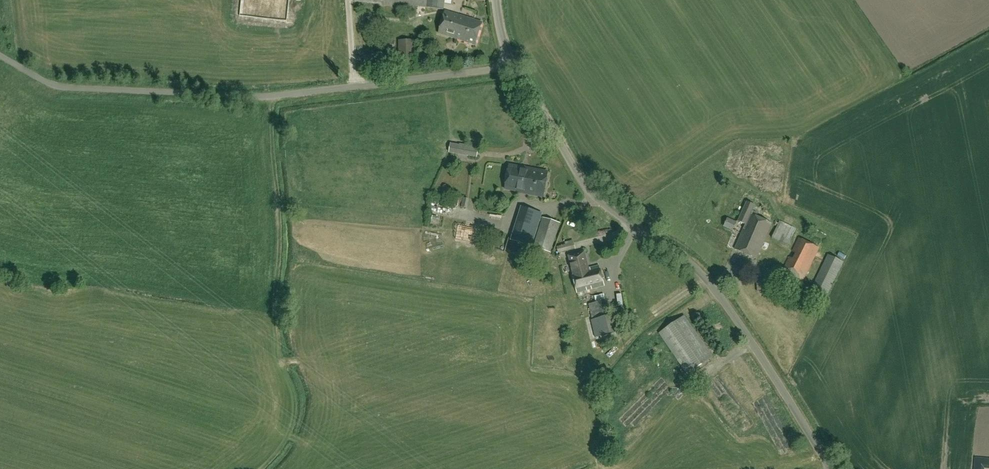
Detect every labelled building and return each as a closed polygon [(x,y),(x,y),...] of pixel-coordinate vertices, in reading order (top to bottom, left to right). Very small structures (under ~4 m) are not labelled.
[(355,1),(398,6),(398,4),(407,5),(407,10),(415,11),(416,6),(444,9),(445,0),(355,0),(355,1)] [(456,39),(463,16),(445,11),(439,33),(456,39)] [(463,16),(456,39),(475,45),(482,22),(463,16)] [(399,65),(415,65),(414,40),(399,40),(399,65)] [(459,145),(451,143),(449,153),(477,158),(479,147),(460,143),(459,145)] [(532,169),(510,165),(506,189),(527,193),(532,169)] [(532,169),(527,193),(527,194),(543,196),(547,172),(532,169)] [(496,200),(503,209),(510,203),(503,194),(496,200)] [(756,258),(772,223),(751,214),(755,205),(747,201),(738,221),(746,224),(735,249),(756,258)] [(532,246),(542,213),(522,207),(511,240),(532,246)] [(551,252),(559,225),(543,220),(534,247),(551,252)] [(788,246),(796,228),(780,221),(771,238),(788,246)] [(480,243),(483,228),(458,224),(455,238),(480,243)] [(801,286),(820,248),(798,237),(792,251),(796,253),(793,258),(789,256),(780,275),(801,286)] [(592,276),(590,268),(588,268),(584,253),(569,256),(573,272),(572,272),(573,279),(585,275),(586,278),(592,276)] [(825,300),(843,262),(828,255),(811,289),(818,292),(816,295),(825,300)] [(585,275),(573,279),(577,293),(605,286),(599,265),(590,268),(592,276),(586,278),(585,275)] [(596,302),(589,304),(593,319),(591,320),(595,338),(600,336),(616,332),(618,332),(614,314),(609,315),(606,300),(604,293),(595,296),(596,302)] [(688,374),(712,357),(684,316),(659,334),(688,374)] [(761,396),(766,405),(773,401),(768,392),(761,396)]
